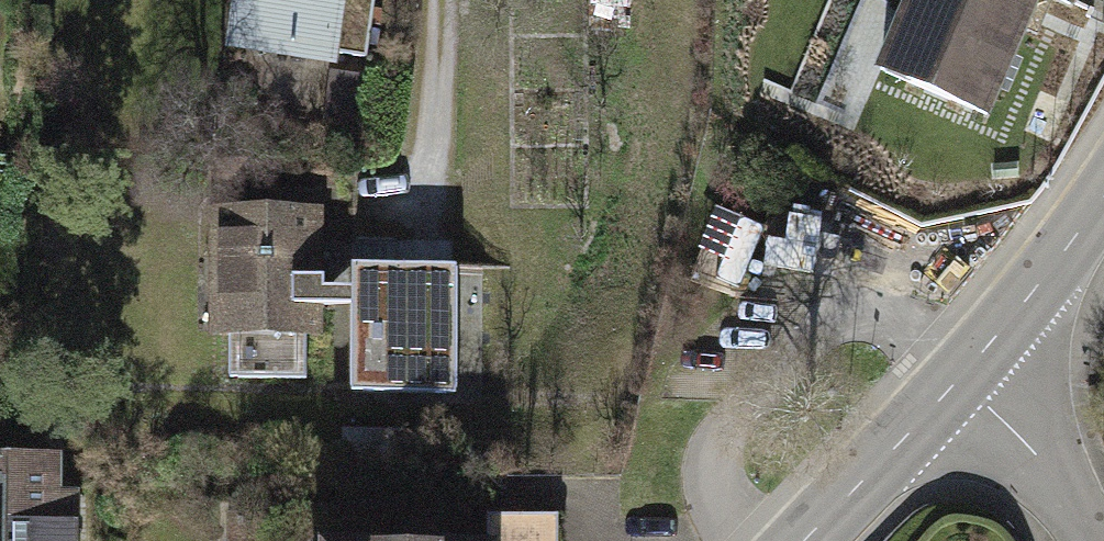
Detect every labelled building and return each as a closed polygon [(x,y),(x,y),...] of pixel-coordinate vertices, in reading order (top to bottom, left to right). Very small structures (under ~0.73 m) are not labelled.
[(217,49),(326,63),(327,53),(356,57),(364,0),(223,0),(217,49)] [(871,64),(986,112),(1034,0),(898,0),(871,64)] [(320,210),(213,211),(215,347),(228,347),(229,384),(306,384),(306,344),(321,344),(321,316),(354,316),(355,403),(461,402),(460,268),(353,269),(353,298),(321,298),(320,210)] [(393,432),(342,434),(343,472),(394,471),(393,432)] [(0,451),(0,540),(65,540),(65,490),(49,490),(50,451),(0,451)] [(552,523),(294,524),(294,540),(552,540),(552,523)]
